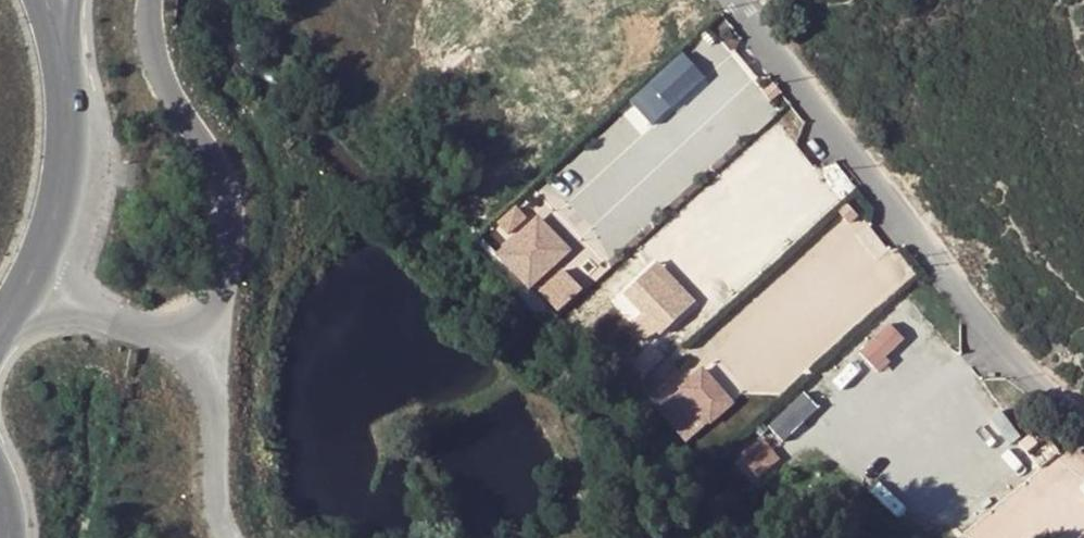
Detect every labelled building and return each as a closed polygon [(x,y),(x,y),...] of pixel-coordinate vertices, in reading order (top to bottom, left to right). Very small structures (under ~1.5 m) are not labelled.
[(706,31),(689,51),(717,76),(735,56),(706,31)] [(656,120),(712,82),(693,55),(637,93),(656,120)] [(521,204),(504,221),(516,233),(533,217),(521,204)] [(501,257),(564,312),(605,265),(543,210),(501,257)] [(665,258),(628,289),(648,312),(637,322),(657,345),(705,303),(665,258)] [(883,369),(914,339),(896,321),(865,351),(883,369)] [(687,382),(680,375),(685,371),(660,345),(642,363),(660,381),(646,395),(660,409),(687,382)] [(808,392),(775,424),(791,439),(823,407),(808,392)] [(768,482),(788,459),(764,438),(744,461),(768,482)]
